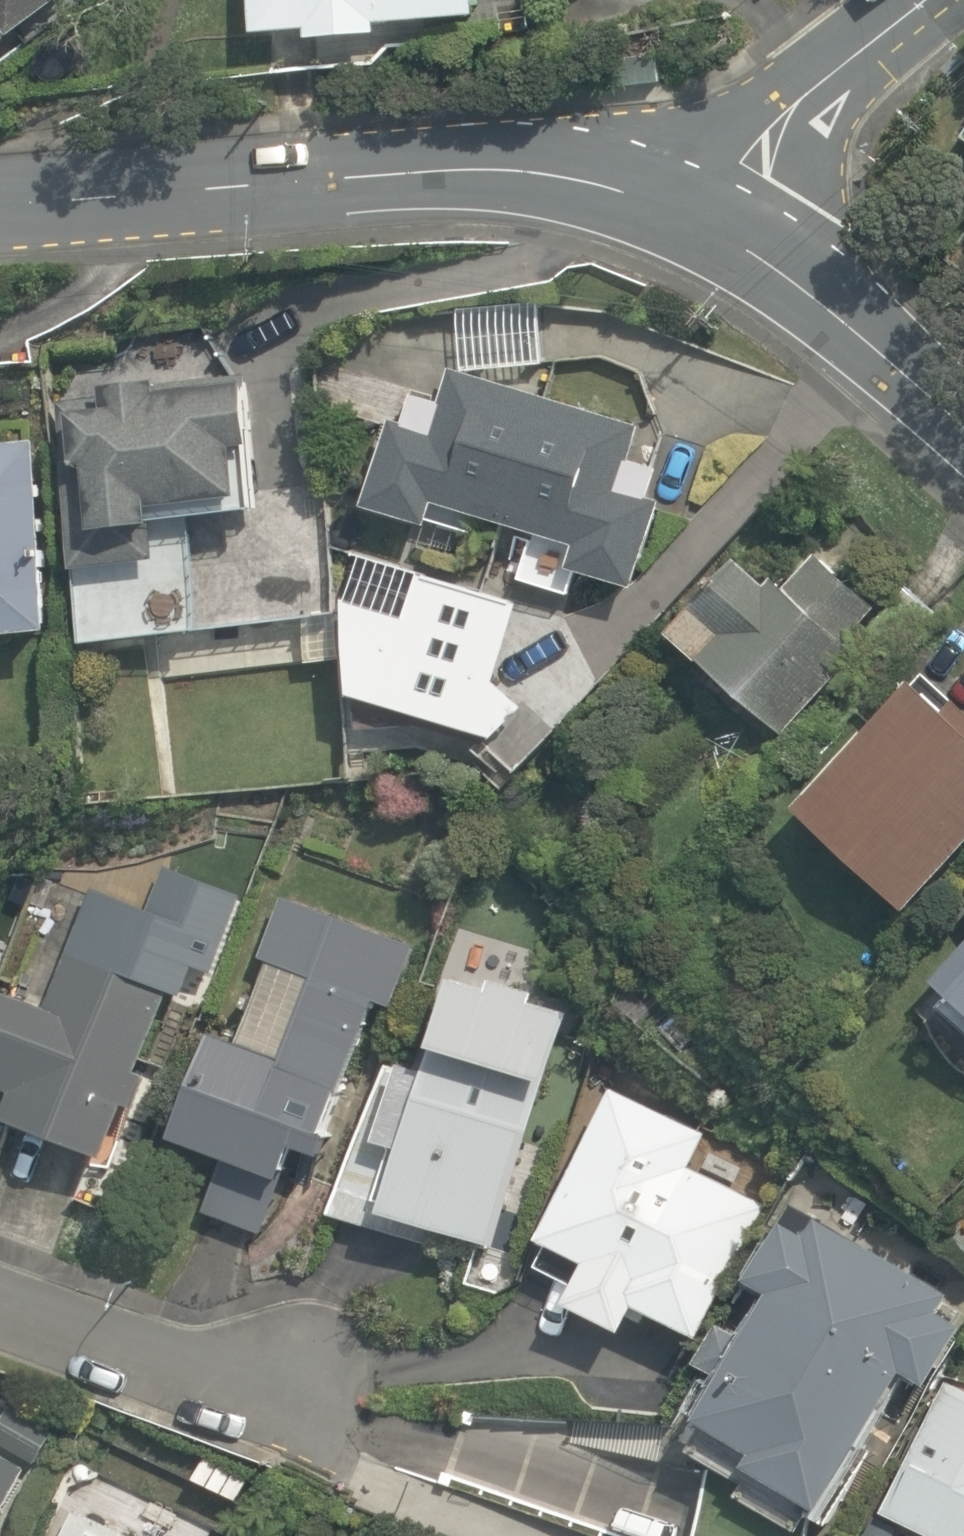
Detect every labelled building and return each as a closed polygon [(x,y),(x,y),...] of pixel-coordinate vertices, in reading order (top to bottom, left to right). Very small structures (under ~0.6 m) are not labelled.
[(14,46),(78,0),(0,0),(0,27),(14,46)] [(261,51),(313,47),(314,58),(391,54),(390,41),(485,36),(483,0),(257,0),(261,51)] [(546,323),(465,329),(469,373),(549,367),(546,323)] [(400,427),(367,518),(438,544),(447,517),(535,549),(520,592),(570,610),(580,582),(634,602),(676,484),(630,468),(640,441),(459,375),(446,409),(416,398),(405,429),(400,427)] [(65,433),(66,448),(87,661),(208,649),(197,536),(254,531),(248,475),(269,473),(260,389),(113,403),(116,428),(65,433)] [(47,436),(0,440),(0,663),(67,657),(47,436)] [(773,735),(894,611),(833,551),(781,605),(736,562),(667,633),(773,735)] [(360,710),(474,743),(514,781),(556,736),(497,680),(518,607),(426,580),(412,625),(346,606),(360,710)] [(915,686),(800,818),(917,920),(963,867),(963,723),(962,726),(915,686)] [(116,1177),(199,940),(42,885),(0,1004),(0,1006),(0,1099),(17,1105),(5,1138),(116,1177)] [(314,1208),(402,945),(287,906),(240,1047),(217,1039),(176,1160),(222,1175),(207,1222),(267,1242),(282,1197),(314,1208)] [(927,987),(963,1019),(963,944),(927,987)] [(500,1269),(579,1027),(460,988),(434,1068),(405,1059),(390,1106),(369,1099),(331,1214),(500,1269)] [(716,1140),(618,1097),(537,1279),(584,1300),(584,1302),(584,1305),(585,1307),(585,1310),(586,1313),(587,1315),(588,1317),(589,1320),(591,1322),(592,1324),(594,1326),(596,1328),(598,1330),(600,1331),(602,1333),(604,1334),(606,1335),(609,1336),(611,1337),(614,1338),(616,1338),(619,1339),(621,1339),(624,1339),(627,1339),(629,1339),(632,1338),(634,1338),(637,1337),(639,1336),(642,1335),(644,1334),(646,1332),(648,1331),(650,1329),(706,1354),(769,1211),(699,1180),(716,1140)] [(913,1388),(937,1401),(963,1353),(963,1303),(803,1214),(759,1293),(782,1307),(763,1343),(739,1330),(708,1385),(730,1397),(698,1455),(694,1535),(831,1535),(913,1388)] [(944,1395),(886,1533),(893,1535),(963,1535),(963,1404),(944,1395)] [(53,1439),(5,1413),(0,1422),(0,1535),(2,1535),(53,1439)] [(82,1518),(74,1535),(122,1535),(82,1518)]
